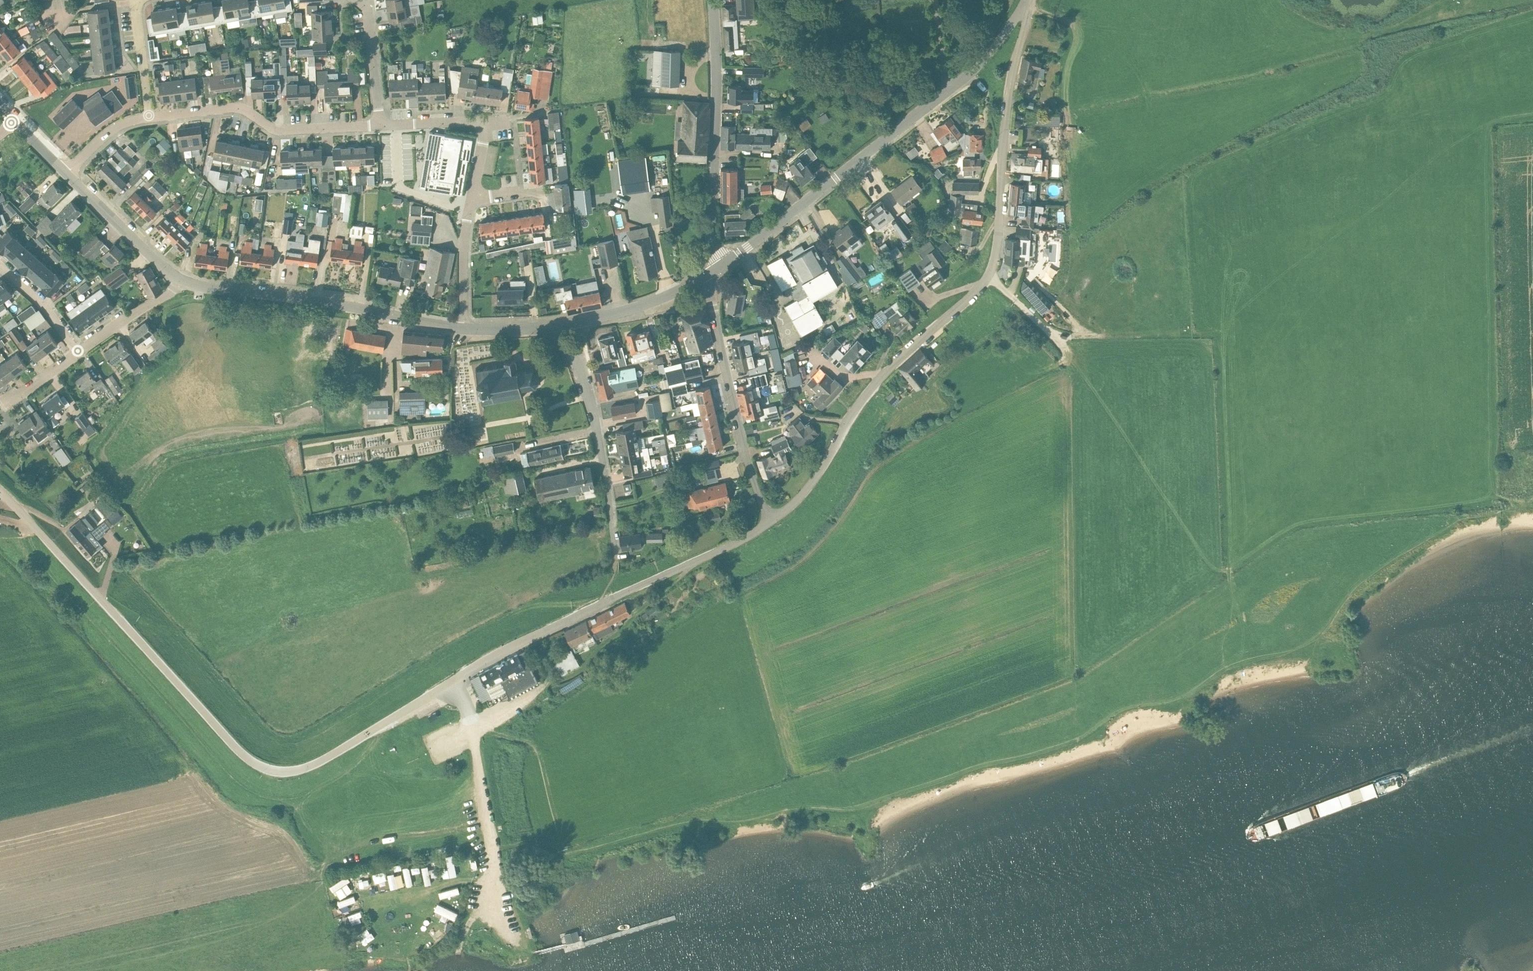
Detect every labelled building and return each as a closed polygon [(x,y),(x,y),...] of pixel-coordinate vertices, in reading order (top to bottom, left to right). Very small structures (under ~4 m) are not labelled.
[(199,2),(204,25),(221,22),(218,5),(211,7),(210,0),(199,2)] [(221,22),(239,19),(236,0),(225,0),(225,4),(218,5),(221,22)] [(254,0),(249,0),(247,0),(236,0),(239,19),(240,27),(258,24),(257,16),(254,0)] [(272,0),(254,0),(257,16),(274,13),(272,0)] [(274,13),(275,13),(276,18),(288,16),(287,11),(292,10),(291,0),(272,0),(274,13)] [(388,9),(405,6),(419,4),(418,0),(387,0),(388,9)] [(737,14),(755,13),(754,0),(736,0),(737,14)] [(204,25),(199,2),(189,4),(190,10),(183,12),(186,28),(204,25)] [(312,25),(332,24),(331,11),(318,11),(317,4),(307,5),(307,13),(312,13),(312,25)] [(421,14),(419,4),(405,6),(388,9),(390,20),(401,18),(402,27),(422,23),(421,14)] [(734,19),(733,4),(722,5),(723,20),(726,20),(726,27),(724,27),(726,54),(745,53),(744,48),(738,48),(737,19),(734,19)] [(164,8),(168,31),(186,28),(183,12),(176,13),(175,6),(164,8)] [(168,31),(164,8),(153,10),(154,16),(147,18),(150,35),(168,31)] [(24,21),(25,21),(31,18),(27,9),(20,12),(24,21)] [(90,23),(109,21),(108,9),(88,11),(90,23)] [(533,23),(543,22),(542,13),(532,14),(533,23)] [(9,27),(1,18),(0,19),(0,34),(9,27)] [(30,30),(36,27),(31,18),(25,21),(30,30)] [(91,35),(111,33),(109,21),(90,23),(91,35)] [(332,24),(312,25),(313,38),(333,37),(332,24)] [(0,50),(12,40),(5,31),(9,27),(0,34),(0,49),(0,50)] [(36,27),(30,30),(34,39),(40,36),(36,27)] [(111,33),(91,35),(92,47),(112,45),(111,33)] [(8,59),(20,50),(16,44),(19,41),(16,37),(12,40),(0,50),(8,59)] [(47,53),(52,49),(46,41),(46,42),(44,40),(39,43),(36,45),(38,48),(41,46),(47,53)] [(297,48),(297,54),(327,53),(326,41),(313,42),(313,47),(297,48)] [(112,45),(92,47),(94,59),(114,57),(112,45)] [(54,63),(62,56),(60,54),(58,56),(52,49),(47,53),(54,63)] [(653,49),(652,84),(679,85),(680,50),(653,49)] [(220,59),(224,90),(232,89),(232,93),(243,91),(241,71),(230,72),(227,51),(221,52),(222,58),(220,59)] [(20,74),(32,65),(24,55),(12,65),(20,74)] [(72,68),(71,66),(70,66),(62,56),(54,63),(62,73),(61,74),(66,80),(75,73),(71,68),(72,68)] [(114,57),(94,59),(95,71),(109,70),(110,71),(115,70),(114,57)] [(1031,76),(1038,77),(1041,61),(1023,57),(1019,80),(1030,82),(1031,76)] [(224,90),(220,59),(212,60),(214,75),(203,76),(206,96),(217,95),(217,91),(224,90)] [(280,61),(281,76),(287,76),(288,92),(288,103),(295,102),(299,102),(299,82),(298,74),(287,75),(286,62),(284,60),(280,60),(280,61)] [(551,70),(552,62),(545,61),(543,69),(533,67),(531,84),(525,83),(525,88),(517,87),(515,105),(516,105),(516,108),(521,108),(521,106),(529,107),(531,96),(549,99),(553,70),(551,70)] [(251,62),(245,62),(245,64),(246,76),(248,76),(248,84),(252,84),(253,97),(264,97),(263,77),(252,78),(251,64),(251,62)] [(396,64),(388,65),(388,72),(389,72),(394,72),(396,72),(396,64)] [(32,65),(20,74),(28,84),(46,70),(45,70),(40,74),(32,65)] [(463,65),(458,92),(473,94),(472,98),(472,99),(486,101),(488,86),(488,85),(477,84),(479,67),(463,65)] [(760,66),(742,66),(742,77),(760,77),(760,66)] [(273,67),(262,68),(263,77),(264,97),(265,97),(266,99),(267,100),(274,99),(275,98),(275,96),(276,96),(276,92),(282,92),(281,78),(275,78),(275,77),(275,72),(274,67),(273,67)] [(431,82),(432,100),(446,99),(445,82),(444,67),(439,67),(440,82),(431,82)] [(488,86),(486,101),(500,103),(502,90),(510,92),(514,68),(504,67),(501,87),(488,86)] [(44,96),(57,84),(46,70),(28,84),(36,94),(40,91),(44,96)] [(339,100),(338,80),(328,80),(328,70),(317,70),(318,87),(325,87),(326,101),(339,100)] [(339,100),(352,99),(352,85),(358,85),(358,70),(348,70),(348,79),(338,80),(339,100)] [(418,100),(417,71),(412,71),(412,78),(404,79),(404,96),(417,95),(418,100)] [(432,100),(431,82),(422,83),(422,71),(417,71),(418,100),(432,100)] [(404,96),(404,79),(395,79),(394,72),(389,72),(390,96),(404,96)] [(195,78),(183,79),(185,99),(197,97),(195,78)] [(183,79),(171,81),(173,100),(185,99),(183,79)] [(173,100),(171,81),(159,82),(161,102),(173,100)] [(310,82),(299,82),(299,102),(311,102),(310,82)] [(754,89),(743,89),(743,85),(728,85),(728,101),(758,101),(758,90),(754,90),(754,89)] [(122,105),(112,91),(102,98),(98,92),(82,103),(97,123),(122,105)] [(64,127),(82,109),(72,98),(54,116),(64,127)] [(740,102),(740,112),(753,112),(753,109),(764,109),(764,106),(770,106),(770,102),(740,102)] [(675,139),(678,139),(677,158),(706,160),(708,142),(710,107),(709,107),(709,109),(682,108),(681,120),(677,120),(675,139)] [(554,128),(560,128),(558,111),(548,112),(549,129),(554,128)] [(822,123),(829,119),(825,112),(818,117),(822,123)] [(957,112),(953,115),(956,120),(961,116),(957,112)] [(1054,115),(1045,114),(1045,124),(1054,125),(1054,115)] [(526,131),(540,130),(539,117),(524,118),(526,131)] [(804,131),(812,125),(806,117),(798,124),(804,131)] [(965,133),(964,132),(962,133),(950,117),(939,125),(933,130),(943,143),(944,143),(948,150),(959,142),(963,149),(957,151),(957,155),(965,155),(965,133)] [(201,125),(189,127),(192,149),(203,147),(201,125)] [(721,125),(721,148),(734,148),(735,125),(721,125)] [(736,132),(736,149),(770,149),(770,134),(776,134),(776,126),(750,126),(750,132),(736,132)] [(192,149),(189,127),(177,128),(180,150),(192,149)] [(526,131),(527,144),(541,142),(540,130),(526,131)] [(426,140),(436,142),(428,188),(462,194),(468,160),(469,160),(472,139),(462,137),(445,134),(427,131),(426,140)] [(974,155),(974,150),(982,150),(983,134),(965,133),(964,132),(965,133),(965,155),(974,155)] [(216,139),(213,156),(208,155),(204,170),(204,174),(217,186),(219,173),(220,171),(210,169),(213,156),(223,158),(226,141),(220,140),(221,137),(217,136),(216,139)] [(162,153),(171,145),(164,138),(155,146),(162,153)] [(226,141),(223,158),(232,160),(236,140),(232,139),(232,142),(226,141)] [(236,140),(232,160),(241,162),(245,145),(239,144),(240,140),(236,140)] [(541,142),(527,144),(529,156),(543,155),(541,142)] [(557,153),(564,152),(563,152),(562,142),(555,143),(557,153)] [(245,145),(241,162),(251,164),(255,144),(251,143),(251,146),(245,145)] [(132,156),(136,152),(128,144),(124,148),(122,146),(114,154),(120,160),(118,163),(111,156),(106,162),(98,170),(109,180),(116,172),(118,171),(132,156)] [(255,144),(251,164),(261,166),(264,149),(258,148),(259,144),(255,144)] [(942,144),(929,150),(934,162),(947,156),(942,144)] [(374,145),(360,146),(361,163),(375,162),(374,145)] [(360,146),(347,147),(348,163),(361,163),(360,146)] [(805,183),(809,180),(808,178),(814,173),(807,163),(817,155),(809,146),(798,155),(801,158),(790,167),(794,172),(802,182),(803,182),(805,183)] [(1012,153),(1011,170),(1041,172),(1042,159),(1034,158),(1034,156),(1041,157),(1041,147),(1028,146),(1028,154),(1012,153)] [(347,147),(333,147),(334,154),(334,164),(348,163),(347,147)] [(323,148),(309,149),(310,165),(322,165),(323,165),(323,155),(323,148)] [(296,149),(281,150),(282,167),(296,166),(296,149)] [(309,149),(296,149),(296,166),(310,165),(309,149)] [(564,152),(557,153),(558,166),(566,165),(564,152)] [(544,167),(544,161),(550,161),(549,154),(543,155),(529,156),(530,169),(552,166),(544,167)] [(132,156),(124,164),(129,169),(137,161),(132,156)] [(646,156),(618,160),(622,189),(650,185),(646,156)] [(979,169),(979,159),(963,159),(963,174),(973,174),(973,169),(979,169)] [(133,184),(151,166),(146,161),(128,180),(133,184)] [(116,172),(109,180),(119,190),(127,182),(121,177),(129,169),(124,164),(118,171),(116,172)] [(560,182),(567,181),(566,165),(558,166),(560,182)] [(151,166),(133,184),(133,185),(135,183),(139,188),(149,179),(148,179),(154,173),(149,168),(151,166)] [(552,166),(530,169),(531,181),(546,180),(546,183),(553,182),(552,166)] [(282,167),(276,167),(276,177),(277,187),(277,188),(297,187),(297,177),(284,178),(284,177),(283,177),(282,167)] [(721,168),(721,200),(739,200),(739,198),(744,198),(743,187),(739,187),(739,168),(721,168)] [(229,175),(219,173),(217,186),(220,190),(226,191),(228,180),(229,175)] [(229,173),(229,175),(228,180),(237,182),(239,175),(229,173)] [(353,184),(353,191),(363,191),(362,183),(362,184),(362,174),(356,175),(356,184),(353,184)] [(368,174),(362,174),(362,184),(362,183),(368,183),(368,185),(374,184),(374,174),(368,174)] [(239,175),(237,182),(247,184),(248,177),(239,175)] [(28,176),(17,185),(28,196),(38,187),(28,176)] [(908,194),(909,196),(921,188),(913,178),(905,184),(903,182),(892,191),(899,201),(908,194)] [(777,179),(774,186),(785,190),(788,182),(777,179)] [(1010,183),(1009,201),(1023,203),(1035,204),(1037,183),(1031,182),(1031,180),(1026,179),(1026,185),(1010,183)] [(154,193),(162,185),(157,180),(149,188),(154,193)] [(950,202),(961,202),(962,194),(962,193),(978,193),(978,183),(953,182),(953,192),(951,192),(950,202)] [(54,183),(42,195),(38,199),(38,200),(36,203),(40,207),(43,205),(47,209),(64,193),(54,183)] [(559,210),(570,209),(568,183),(556,184),(559,210)] [(771,184),(760,185),(761,194),(772,193),(771,184)] [(162,185),(154,193),(159,198),(167,190),(162,185)] [(585,189),(573,190),(575,212),(587,211),(585,189)] [(138,209),(150,197),(147,195),(143,198),(135,191),(128,199),(138,209)] [(334,192),(332,211),(340,212),(340,210),(344,211),(343,212),(350,213),(353,193),(346,192),(346,193),(334,192)] [(661,225),(667,225),(672,224),(668,195),(657,196),(661,225)] [(263,196),(256,196),(254,208),(261,209),(263,196)] [(30,197),(20,206),(25,212),(35,202),(30,197)] [(150,197),(138,209),(149,219),(157,211),(149,203),(152,200),(150,197)] [(881,199),(865,211),(873,221),(874,223),(878,228),(893,216),(888,210),(881,199)] [(59,234),(82,210),(72,201),(52,220),(47,215),(37,226),(46,234),(53,227),(59,234)] [(1009,201),(1007,214),(1022,216),(1021,227),(1033,228),(1042,228),(1043,204),(1023,203),(1009,201)] [(982,212),(977,212),(977,204),(961,202),(950,202),(945,202),(944,213),(960,214),(960,210),(964,210),(963,221),(981,223),(982,212)] [(422,216),(423,206),(411,205),(411,215),(422,216)] [(745,222),(756,214),(750,207),(740,214),(740,213),(725,214),(726,220),(725,220),(725,232),(746,231),(745,222)] [(328,226),(329,213),(318,212),(317,225),(328,226)] [(530,214),(532,230),(545,228),(543,212),(530,214)] [(530,214),(518,216),(520,231),(532,230),(530,214)] [(183,215),(178,220),(174,224),(164,234),(172,242),(187,228),(181,223),(186,218),(183,215)] [(899,215),(891,221),(905,239),(912,234),(899,215)] [(164,234),(174,224),(165,216),(155,226),(164,234)] [(284,216),(282,231),(292,232),(293,218),(284,216)] [(518,216),(505,218),(507,233),(520,231),(518,216)] [(505,218),(493,220),(495,235),(507,233),(505,218)] [(495,235),(493,220),(480,222),(482,237),(495,235)] [(412,222),(411,234),(431,236),(432,223),(412,222)] [(351,224),(350,235),(362,237),(363,225),(351,224)] [(842,249),(847,255),(851,252),(862,244),(858,237),(848,224),(838,232),(837,231),(831,235),(842,249)] [(634,264),(637,264),(640,277),(657,273),(654,260),(647,227),(630,231),(632,239),(628,240),(634,264)] [(1005,261),(1025,263),(1025,255),(1027,255),(1028,237),(1030,238),(1030,227),(1021,227),(1016,227),(1015,238),(1006,238),(1005,261)] [(187,228),(172,242),(181,251),(191,240),(182,232),(187,228)] [(966,228),(966,229),(961,228),(960,234),(959,242),(964,242),(964,243),(976,245),(978,229),(966,228)] [(16,236),(7,229),(0,237),(0,249),(3,251),(16,236)] [(110,248),(103,242),(104,241),(96,233),(80,249),(86,254),(92,260),(103,249),(106,252),(101,256),(111,266),(117,261),(121,265),(124,262),(120,258),(125,253),(115,243),(110,248)] [(38,244),(43,239),(40,235),(35,240),(38,244)] [(12,257),(23,244),(16,238),(17,237),(16,236),(3,251),(3,252),(4,251),(12,257)] [(567,236),(552,238),(554,253),(562,252),(577,249),(576,244),(569,245),(567,236)] [(346,261),(347,249),(341,249),(343,238),(336,237),(335,241),(332,241),(330,259),(346,261)] [(302,251),(301,263),(317,265),(321,239),(310,238),(308,252),(302,251)] [(43,239),(38,244),(42,247),(47,243),(43,239)] [(288,239),(285,260),(301,263),(302,251),(304,241),(288,239)] [(923,255),(935,246),(930,239),(918,248),(923,255)] [(952,247),(945,239),(938,246),(945,253),(952,247)] [(347,249),(346,261),(362,263),(364,245),(361,245),(362,241),(355,240),(353,250),(347,249)] [(613,240),(597,243),(602,266),(618,263),(613,240)] [(256,265),(257,253),(251,252),(253,242),(246,241),(245,245),(242,244),(240,262),(256,265)] [(530,248),(535,247),(534,242),(522,244),(523,250),(530,248)] [(211,266),(212,255),(206,254),(208,244),(201,243),(200,247),(197,246),(194,264),(211,266)] [(818,251),(813,243),(804,249),(801,244),(791,250),(793,253),(783,258),(782,255),(767,264),(781,290),(784,288),(786,293),(790,291),(795,300),(784,305),(801,335),(824,322),(813,301),(838,286),(828,268),(827,267),(818,251)] [(20,265),(31,252),(23,244),(12,257),(20,265)] [(263,254),(257,253),(256,265),(272,267),(274,249),(271,249),(272,245),(265,244),(263,254)] [(518,251),(523,250),(522,244),(509,247),(511,252),(518,251)] [(218,256),(212,255),(211,266),(227,269),(229,251),(226,250),(227,246),(220,245),(218,256)] [(448,281),(453,259),(450,258),(451,251),(430,246),(423,278),(428,280),(425,291),(441,294),(444,280),(448,281)] [(498,255),(511,252),(509,247),(497,249),(498,255)] [(927,272),(922,275),(931,288),(944,279),(936,268),(946,261),(937,248),(937,247),(935,249),(927,254),(933,261),(932,262),(932,261),(923,267),(927,272)] [(529,258),(532,257),(530,248),(523,250),(518,251),(521,265),(530,263),(529,258)] [(54,258),(59,254),(55,250),(50,255),(54,258)] [(28,272),(39,259),(31,252),(20,265),(20,266),(27,272),(27,271),(28,272)] [(59,254),(54,258),(58,262),(62,257),(59,254)] [(843,254),(836,260),(845,271),(852,265),(843,254)] [(415,278),(419,258),(399,255),(399,257),(398,264),(397,264),(397,267),(389,266),(389,267),(380,265),(379,270),(378,270),(377,275),(378,275),(377,281),(387,283),(387,282),(391,283),(400,285),(401,280),(405,281),(405,282),(406,283),(406,282),(414,284),(415,278)] [(36,279),(48,266),(39,259),(28,272),(36,279)] [(69,272),(73,269),(65,262),(62,265),(69,272)] [(537,283),(546,282),(545,264),(536,265),(537,283)] [(130,278),(120,265),(104,278),(113,290),(130,278)] [(43,287),(57,272),(56,272),(55,273),(48,266),(36,279),(43,286),(43,287)] [(150,267),(137,273),(150,297),(163,290),(150,267)] [(850,268),(844,272),(850,282),(856,278),(850,268)] [(909,290),(920,282),(910,269),(899,276),(909,290)] [(740,271),(733,275),(736,280),(744,276),(740,271)] [(52,295),(65,280),(57,272),(43,287),(52,295)] [(2,278),(0,280),(0,298),(2,300),(13,293),(2,278)] [(510,280),(511,288),(498,288),(498,302),(523,301),(523,288),(526,288),(525,279),(510,280)] [(597,280),(577,284),(579,295),(582,309),(602,305),(599,290),(597,280)] [(554,287),(556,297),(557,301),(559,300),(566,299),(568,312),(582,309),(579,295),(572,296),(572,293),(571,287),(570,283),(559,285),(554,287)] [(748,294),(749,287),(740,285),(739,291),(730,289),(726,310),(741,312),(744,294),(748,294)] [(759,297),(761,287),(750,285),(748,295),(759,297)] [(1036,307),(1041,302),(1024,285),(1020,290),(1036,307)] [(105,294),(101,288),(90,296),(103,314),(115,306),(106,294),(105,294)] [(70,301),(75,298),(71,293),(66,296),(70,301)] [(92,322),(103,314),(90,296),(78,304),(92,322)] [(889,320),(894,326),(900,334),(915,321),(908,312),(902,304),(902,305),(898,300),(883,311),(881,309),(869,318),(877,329),(889,320)] [(22,321),(36,311),(32,304),(17,314),(22,321)] [(80,331),(81,330),(92,322),(78,304),(67,312),(72,318),(71,318),(80,331)] [(698,329),(706,327),(709,326),(705,308),(682,315),(686,328),(696,324),(698,329)] [(31,329),(46,318),(39,309),(24,320),(31,329)] [(143,339),(149,334),(154,339),(150,341),(156,349),(147,355),(151,361),(169,347),(156,329),(153,331),(146,321),(130,333),(137,343),(138,342),(139,344),(140,344),(144,342),(144,340),(143,339)] [(823,328),(825,332),(826,334),(835,329),(832,323),(823,328)] [(47,351),(37,338),(28,345),(23,338),(23,337),(20,333),(25,329),(22,324),(17,328),(15,325),(8,331),(22,350),(28,346),(37,359),(47,351)] [(696,324),(686,328),(689,337),(685,338),(686,342),(682,343),(685,351),(689,350),(689,352),(711,344),(706,327),(698,329),(696,324)] [(383,352),(386,335),(346,328),(343,344),(349,345),(348,345),(383,352)] [(37,338),(47,351),(58,344),(48,330),(37,338)] [(445,334),(404,330),(401,353),(426,355),(427,349),(443,350),(445,334)] [(632,352),(634,362),(656,356),(649,330),(636,333),(636,331),(627,334),(632,352)] [(732,344),(735,357),(755,353),(753,345),(760,344),(757,331),(739,335),(741,342),(732,344)] [(598,338),(604,362),(624,356),(621,348),(618,349),(614,334),(598,338)] [(834,337),(824,348),(830,354),(830,353),(834,357),(832,360),(838,366),(844,359),(853,368),(860,361),(860,360),(862,358),(863,358),(870,351),(857,339),(844,354),(836,347),(840,343),(834,337)] [(142,369),(130,352),(121,340),(104,352),(113,364),(121,358),(122,359),(121,359),(130,371),(130,370),(134,375),(142,369)] [(927,370),(932,365),(934,363),(920,349),(899,368),(913,383),(922,374),(917,370),(918,369),(921,364),(927,370)] [(7,360),(16,373),(27,366),(17,352),(7,360)] [(756,359),(755,353),(735,357),(738,370),(748,367),(749,374),(767,370),(764,357),(756,359)] [(682,360),(687,381),(704,377),(700,357),(682,360)] [(416,359),(416,358),(411,358),(401,360),(404,367),(412,368),(412,364),(415,364),(416,374),(431,373),(431,374),(443,373),(442,358),(416,359)] [(795,358),(784,360),(787,375),(786,375),(788,386),(802,383),(800,371),(798,372),(795,358)] [(7,360),(0,365),(0,372),(6,381),(16,373),(7,360)] [(505,365),(476,370),(477,379),(482,403),(522,396),(520,388),(535,385),(539,379),(538,372),(533,368),(517,371),(515,360),(504,362),(505,365)] [(608,368),(593,371),(597,384),(610,381),(636,376),(635,367),(616,370),(609,371),(608,368)] [(96,381),(94,379),(95,378),(88,370),(76,379),(86,391),(94,385),(95,388),(96,387),(97,388),(96,388),(105,401),(109,399),(104,391),(108,388),(101,378),(96,381)] [(739,401),(753,398),(761,397),(758,385),(768,383),(765,372),(747,376),(749,382),(738,385),(739,391),(737,391),(739,401)] [(833,379),(825,372),(816,381),(812,377),(807,382),(812,386),(811,387),(819,394),(813,401),(821,409),(842,386),(834,378),(833,379)] [(597,384),(600,397),(614,394),(613,392),(639,387),(636,376),(610,381),(597,384)] [(116,380),(109,384),(115,394),(122,389),(116,380)] [(698,401),(712,398),(709,386),(695,389),(698,401)] [(425,390),(399,391),(400,414),(426,413),(425,390)] [(648,419),(663,416),(662,411),(672,409),(669,392),(659,393),(660,399),(645,402),(648,419)] [(887,397),(891,401),(896,396),(892,392),(887,397)] [(64,394),(60,397),(57,393),(44,403),(51,413),(65,404),(66,406),(70,403),(64,394)] [(753,398),(739,401),(741,412),(744,412),(745,417),(759,414),(760,420),(779,416),(777,408),(770,410),(769,406),(763,407),(761,397),(753,398)] [(698,401),(701,413),(715,410),(712,398),(698,401)] [(388,399),(367,399),(367,418),(389,417),(388,399)] [(634,401),(611,405),(613,418),(636,414),(634,401)] [(701,413),(704,425),(717,422),(715,410),(701,413)] [(52,432),(37,411),(31,416),(30,415),(18,424),(27,436),(32,432),(38,441),(49,434),(52,432)] [(82,412),(75,417),(83,427),(89,436),(96,431),(82,412)] [(54,415),(49,418),(55,425),(59,422),(54,415)] [(793,434),(792,435),(800,447),(818,434),(809,422),(805,425),(799,416),(786,425),(793,434)] [(636,438),(634,428),(644,426),(642,419),(622,423),(624,430),(616,431),(617,438),(618,441),(636,438)] [(704,425),(706,437),(720,434),(717,422),(704,425)] [(752,423),(745,425),(747,433),(754,431),(752,423)] [(701,443),(702,451),(723,446),(720,434),(706,437),(701,438),(702,443),(701,443)] [(772,445),(786,438),(785,434),(770,441),(772,445)] [(747,437),(749,444),(756,443),(755,435),(747,437)] [(50,443),(60,459),(69,454),(59,437),(50,443)] [(619,446),(620,452),(645,446),(644,437),(636,439),(636,438),(618,441),(619,446)] [(787,438),(786,438),(772,445),(771,445),(776,455),(771,457),(771,455),(757,460),(763,477),(777,472),(776,471),(776,470),(777,470),(790,466),(785,451),(791,448),(787,438)] [(513,441),(492,445),(494,456),(515,452),(513,441)] [(522,465),(529,464),(529,465),(564,457),(560,443),(526,451),(526,452),(520,453),(522,465)] [(621,458),(622,462),(649,456),(647,446),(645,447),(645,446),(620,452),(621,458)] [(649,456),(622,462),(622,466),(624,472),(632,471),(633,477),(652,473),(651,467),(649,456)] [(704,461),(706,469),(720,466),(718,458),(704,461)] [(590,466),(574,469),(535,477),(540,501),(579,493),(578,490),(584,488),(586,497),(595,495),(594,486),(595,486),(590,466)] [(522,468),(501,472),(505,493),(526,488),(522,468)] [(671,474),(655,477),(657,487),(673,484),(671,474)] [(630,482),(623,484),(624,491),(631,489),(630,482)] [(707,486),(712,504),(730,500),(726,482),(707,486)] [(712,504),(707,486),(689,491),(685,492),(689,506),(698,504),(699,508),(712,504)] [(101,498),(95,503),(107,517),(112,512),(101,498)] [(596,518),(605,516),(603,506),(594,508),(596,518)] [(117,509),(109,516),(115,523),(124,515),(117,509)] [(710,521),(721,518),(719,511),(708,514),(710,521)] [(93,518),(89,513),(83,518),(87,523),(93,518)] [(85,536),(76,543),(87,556),(95,549),(96,551),(103,545),(98,540),(106,532),(105,530),(112,524),(107,518),(85,536)] [(76,543),(85,536),(81,531),(87,527),(81,519),(75,524),(66,531),(76,543)] [(662,532),(646,532),(647,541),(662,541),(662,532)] [(640,533),(619,536),(621,550),(641,547),(640,533)] [(595,640),(614,630),(613,628),(624,623),(621,617),(630,612),(625,602),(585,621),(592,634),(595,640)] [(646,611),(641,615),(644,621),(651,617),(651,616),(661,610),(657,603),(646,610),(646,611)] [(565,631),(572,644),(573,643),(576,650),(595,641),(595,640),(592,634),(585,621),(565,631)] [(556,663),(553,664),(560,676),(580,664),(570,648),(553,658),(556,663)] [(491,696),(506,689),(509,694),(537,679),(530,666),(532,665),(526,654),(519,657),(517,654),(496,664),(479,673),(491,696)] [(431,720),(438,717),(435,712),(428,716),(431,720)] [(454,860),(446,862),(450,876),(458,874),(454,860)] [(428,865),(421,867),(426,885),(433,883),(428,865)] [(404,867),(407,884),(413,883),(410,866),(404,867)] [(388,875),(381,875),(382,890),(390,889),(388,875)] [(439,891),(441,897),(461,892),(459,886),(439,891)] [(355,895),(339,899),(340,905),(357,901),(355,895)] [(438,903),(435,910),(456,919),(459,911),(438,903)] [(438,923),(433,927),(441,938),(446,935),(438,923)]
